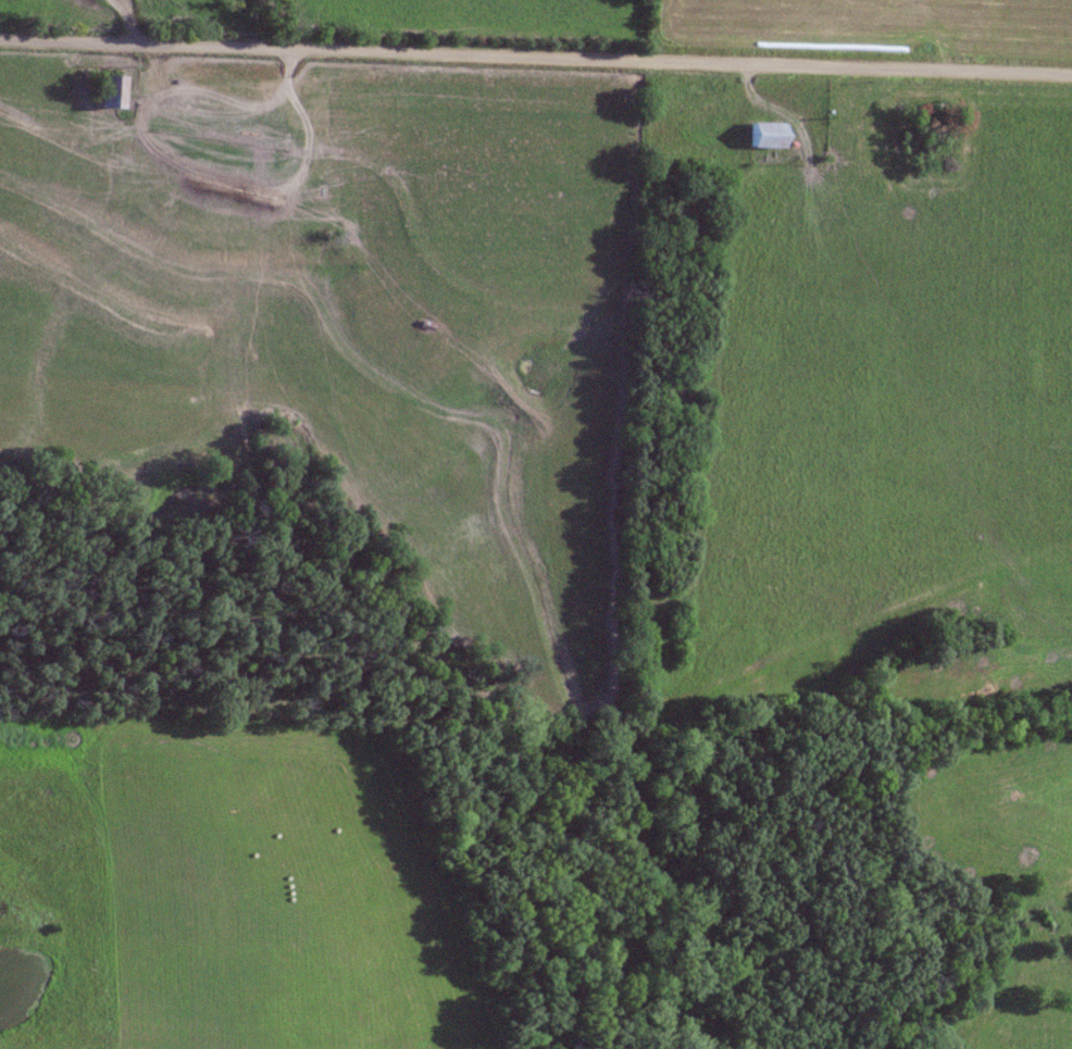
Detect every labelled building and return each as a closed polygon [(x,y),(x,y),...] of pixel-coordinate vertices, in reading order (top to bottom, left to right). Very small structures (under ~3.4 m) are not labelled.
[(124,77),(98,77),(98,109),(124,109),(124,77)] [(751,148),(785,148),(785,123),(751,123),(751,148)]
